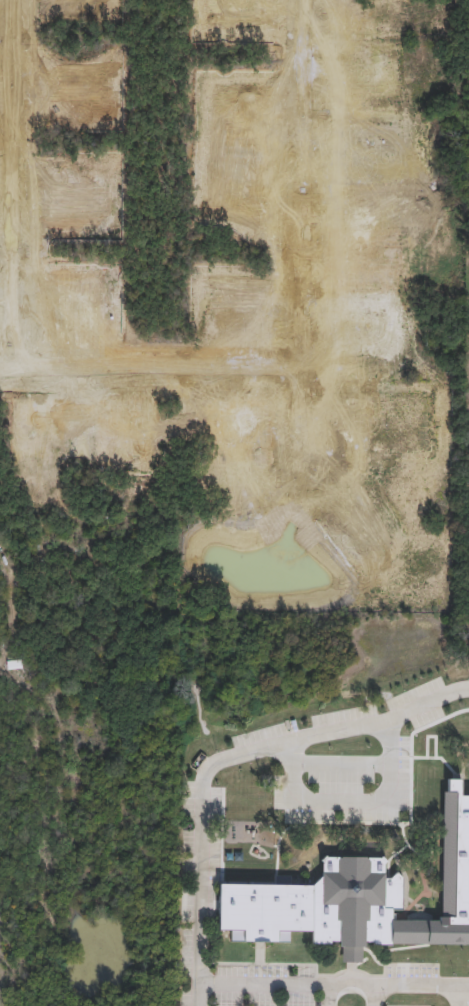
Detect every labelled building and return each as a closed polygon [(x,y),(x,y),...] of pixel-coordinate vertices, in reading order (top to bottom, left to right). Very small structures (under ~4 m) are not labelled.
[(218,932),(242,932),(241,944),(276,944),(276,932),(311,932),(311,946),(330,946),(330,943),(338,943),(338,949),(341,949),(341,963),(360,963),(360,949),(364,949),(364,944),(372,944),(372,948),(391,948),(391,945),(425,945),(425,948),(468,949),(468,798),(459,798),(459,780),(448,780),(448,795),(443,795),(442,920),(438,920),(438,926),(425,925),(425,922),(392,922),(392,912),(401,912),(402,880),(396,874),(390,881),(383,880),(383,866),(385,863),(381,859),(379,861),(325,860),(323,858),(318,863),(321,865),(321,879),(312,888),(219,888),(218,932)]
